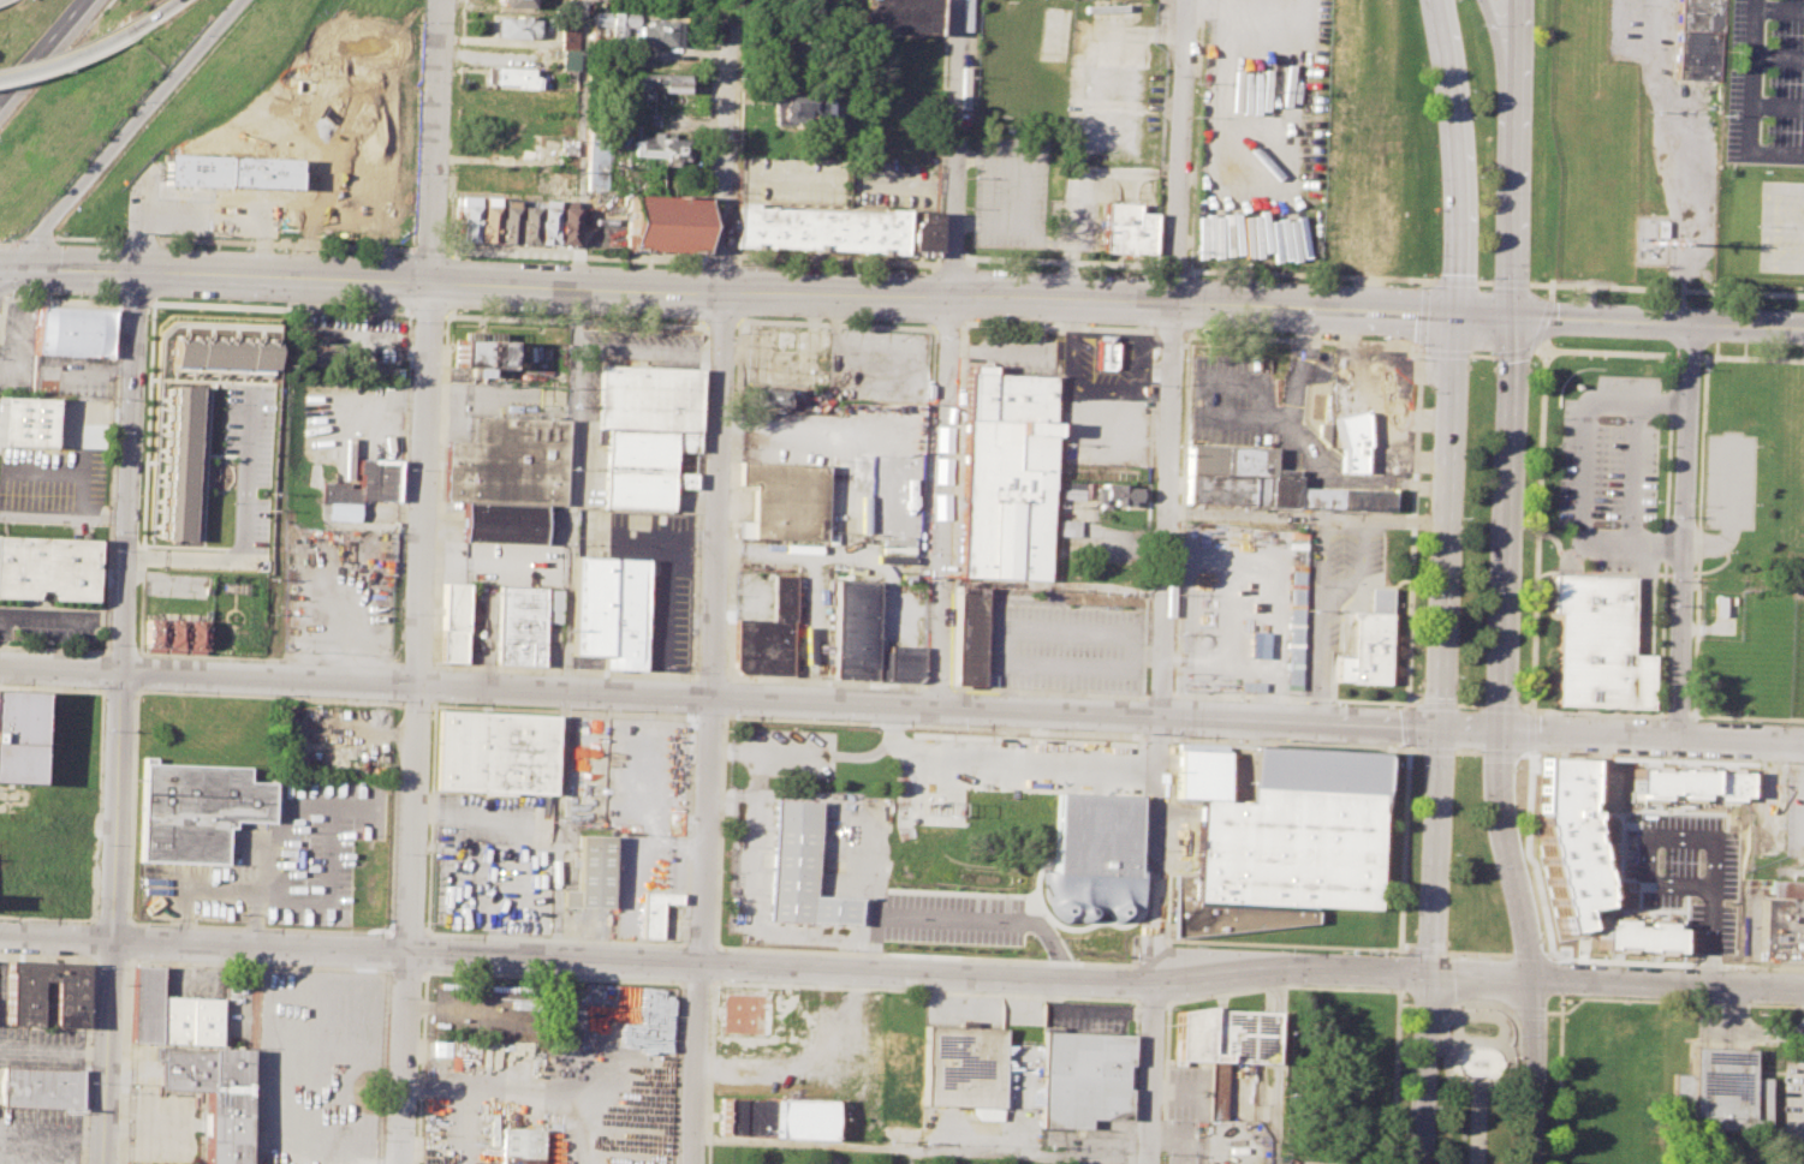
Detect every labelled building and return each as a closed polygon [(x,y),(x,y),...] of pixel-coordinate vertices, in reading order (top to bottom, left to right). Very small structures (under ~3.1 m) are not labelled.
[(498,7),(532,8),(532,0),(499,0),(498,7)] [(863,31),(864,0),(935,0),(934,35),(863,31)] [(1717,80),(1721,0),(1677,0),(1674,77),(1717,80)] [(597,12),(638,13),(638,28),(626,28),(626,46),(611,46),(612,26),(597,25),(597,12)] [(496,17),(542,19),(542,38),(496,37),(496,17)] [(633,34),(642,34),(642,25),(649,25),(649,20),(685,22),(684,48),(633,46),(633,34)] [(565,24),(582,24),(581,46),(565,46),(565,24)] [(564,50),(581,52),(579,70),(562,70),(564,50)] [(489,67),(535,70),(535,76),(544,76),(544,86),(488,85),(489,67)] [(633,72),(684,73),(684,91),(632,90),(633,72)] [(772,97),(824,97),(824,115),(815,115),(815,123),(772,124),(772,97)] [(641,135),(669,136),(669,139),(690,141),(689,159),(673,157),(673,166),(660,165),(660,159),(632,157),(632,141),(639,142),(641,135)] [(565,139),(579,139),(579,156),(565,155),(565,139)] [(589,144),(608,145),(608,190),(589,190),(589,144)] [(165,155),(226,157),(226,186),(163,185),(165,161),(165,155)] [(630,195),(703,197),(702,250),(627,249),(630,195)] [(459,196),(477,197),(476,241),(458,241),(459,196)] [(478,241),(481,197),(498,198),(495,241),(478,241)] [(501,198),(499,243),(516,243),(517,198),(501,198)] [(520,199),(519,243),(536,243),(537,199),(520,199)] [(540,201),(538,243),(555,243),(556,201),(540,201)] [(559,201),(558,243),(574,244),(576,201),(559,201)] [(1105,202),(1137,203),(1137,214),(1155,214),(1153,253),(1102,251),(1105,202)] [(737,203),(755,203),(754,208),(883,213),(883,208),(903,208),(901,253),(734,247),(737,203)] [(915,209),(935,210),(933,256),(907,255),(909,221),(915,221),(915,209)] [(36,306),(109,309),(107,357),(35,353),(36,306)] [(168,365),(270,369),(272,342),(168,339),(168,365)] [(1096,339),(1118,340),(1117,370),(1095,370),(1096,339)] [(457,340),(510,342),(508,370),(495,370),(495,378),(475,377),(475,368),(457,368),(457,340)] [(1312,363),(1348,364),(1345,428),(1310,425),(1312,363)] [(601,430),(609,430),(699,434),(702,370),(603,366),(601,430)] [(969,374),(972,374),(972,366),(994,368),(994,374),(1056,377),(1050,581),(963,578),(969,374)] [(1376,366),(1406,368),(1403,440),(1373,438),(1376,366)] [(195,387),(168,386),(168,387),(165,387),(163,394),(168,394),(168,404),(163,404),(163,411),(167,411),(167,412),(163,412),(162,419),(167,420),(167,429),(162,429),(162,436),(167,436),(167,437),(162,437),(162,446),(166,446),(166,454),(161,454),(161,461),(166,462),(161,462),(161,471),(166,471),(165,479),(161,479),(160,487),(165,488),(160,488),(160,496),(165,496),(165,505),(160,505),(160,513),(159,521),(163,521),(163,530),(159,530),(159,538),(163,538),(163,539),(190,541),(195,387)] [(785,406),(786,389),(756,388),(756,406),(785,406)] [(53,446),(0,445),(0,398),(55,399),(53,446)] [(448,501),(468,502),(547,505),(566,505),(570,420),(475,417),(474,442),(449,442),(448,501)] [(1363,472),(1361,417),(1338,418),(1340,473),(1363,472)] [(607,509),(674,512),(675,452),(699,453),(699,434),(609,430),(607,509)] [(1189,443),(1272,447),(1270,470),(1300,471),(1299,487),(1393,490),(1392,512),(1186,505),(1189,443)] [(326,503),(333,505),(332,520),(363,523),(363,501),(399,503),(400,462),(362,461),(361,476),(364,476),(364,489),(352,489),(352,484),(326,484),(326,503)] [(744,462),(830,467),(827,542),(756,538),(758,485),(743,485),(744,462)] [(1084,482),(1061,482),(1061,498),(1083,499),(1084,482)] [(1095,484),(1144,487),(1143,507),(1094,505),(1095,484)] [(466,543),(546,545),(547,505),(468,502),(466,543)] [(1079,520),(1058,520),(1058,535),(1079,535),(1079,520)] [(97,602),(101,541),(0,536),(0,597),(97,602)] [(785,553),(820,554),(820,545),(785,545),(785,553)] [(573,656),(605,657),(603,670),(639,671),(643,557),(577,555),(573,656)] [(1555,575),(1637,578),(1633,656),(1656,656),(1654,711),(1559,708),(1562,615),(1554,614),(1555,575)] [(736,669),(742,676),(791,676),(796,578),(775,578),(773,621),(737,620),(736,669)] [(833,680),(915,684),(924,677),(923,647),(891,646),(891,651),(876,651),(879,583),(836,580),(833,680)] [(442,663),(465,664),(468,585),(445,584),(442,663)] [(958,586),(986,587),(982,687),(954,686),(958,586)] [(498,665),(542,667),(546,589),(501,587),(498,665)] [(1369,587),(1391,589),(1387,684),(1335,681),(1336,656),(1351,657),(1352,617),(1347,617),(1348,611),(1369,613),(1369,587)] [(1094,610),(1142,613),(1139,651),(1091,649),(1094,610)] [(145,620),(162,620),(162,652),(145,652),(145,620)] [(166,621),(184,621),(183,653),(165,653),(166,621)] [(186,621),(204,621),(204,653),(186,653),(186,621)] [(40,784),(0,783),(0,691),(43,693),(40,784)] [(436,792),(554,796),(558,717),(440,712),(436,792)] [(1169,938),(1312,925),(1314,907),(1374,909),(1383,753),(1251,748),(1249,804),(1226,802),(1227,752),(1177,750),(1174,799),(1199,801),(1195,877),(1173,875),(1169,938)] [(138,862),(222,866),(224,830),(231,830),(232,824),(270,825),(272,784),(245,783),(246,769),(153,765),(154,759),(142,759),(138,862)] [(1559,933),(1582,930),(1578,911),(1600,905),(1598,899),(1603,897),(1586,818),(1589,810),(1583,810),(1586,762),(1536,759),(1535,812),(1559,933)] [(1630,768),(1630,790),(1625,790),(1625,802),(1638,802),(1638,808),(1722,810),(1722,801),(1738,801),(1738,794),(1746,794),(1746,770),(1630,768)] [(1139,796),(1056,793),(1054,873),(1048,872),(1047,917),(1135,920),(1139,796)] [(815,802),(773,800),(768,923),(857,926),(858,899),(810,897),(815,802)] [(564,907),(613,908),(615,837),(579,836),(578,893),(565,891),(564,907)] [(1769,881),(1769,898),(1803,899),(1803,882),(1769,881)] [(642,938),(662,939),(663,905),(683,905),(683,894),(644,893),(642,938)] [(1596,949),(1673,953),(1674,924),(1597,920),(1596,949)] [(6,961),(84,965),(82,1029),(52,1028),(54,983),(38,983),(37,1028),(7,1026),(8,973),(5,973),(6,961)] [(129,1041),(131,966),(159,967),(157,996),(156,1043),(129,1041)] [(352,1093),(354,1043),(366,1043),(368,980),(262,977),(259,1090),(352,1093)] [(720,1039),(721,989),(799,991),(798,1041),(720,1039)] [(219,998),(157,996),(156,1043),(218,1045),(219,998)] [(1173,1058),(1177,1011),(1211,1007),(1275,1011),(1274,1061),(1173,1058)] [(923,1105),(969,1108),(969,1112),(975,1122),(1000,1123),(1004,1029),(925,1027),(923,1105)] [(1041,1031),(1131,1035),(1127,1118),(1089,1120),(1088,1128),(1037,1126),(1041,1031)] [(448,1057),(448,1042),(433,1042),(432,1056),(448,1057)] [(246,1050),(243,1163),(202,1163),(203,1135),(203,1114),(204,1091),(156,1090),(156,1084),(157,1061),(154,1059),(154,1046),(159,1047),(209,1050),(209,1049),(246,1050)] [(1667,1129),(1763,1133),(1764,1078),(1746,1078),(1748,1049),(1689,1046),(1687,1074),(1669,1074),(1667,1129)] [(0,1106),(78,1109),(79,1070),(1,1067),(0,1106)] [(719,1135),(832,1142),(833,1100),(775,1098),(775,1102),(720,1099),(719,1135)] [(541,1128),(539,1163),(498,1163),(500,1127),(541,1128)]
